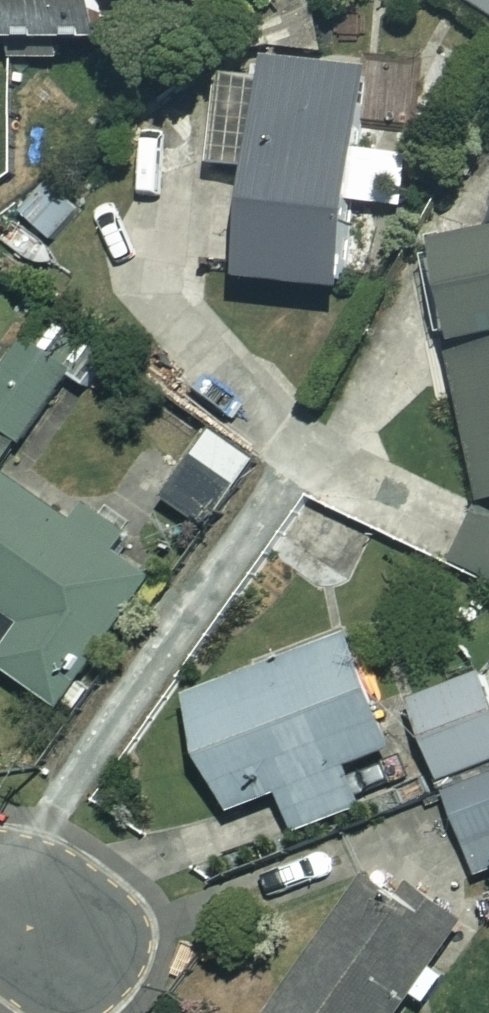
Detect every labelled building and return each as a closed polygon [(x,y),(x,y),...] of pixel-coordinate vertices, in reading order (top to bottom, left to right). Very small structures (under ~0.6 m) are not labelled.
[(19,45),(19,0),(0,0),(0,45),(19,45)] [(121,0),(19,0),(19,45),(19,70),(121,70),(121,13),(121,0)] [(121,13),(203,13),(203,0),(121,0),(121,13)] [(488,8),(488,0),(443,0),(488,8)] [(381,80),(273,68),(271,86),(230,81),(220,176),(265,181),(253,295),(360,306),(370,212),(408,217),(413,163),(373,159),(381,80)] [(208,153),(166,115),(135,149),(176,187),(208,153)] [(91,122),(51,165),(109,219),(149,176),(91,122)] [(92,215),(55,183),(20,224),(57,256),(92,215)] [(429,264),(447,354),(459,352),(488,499),(488,252),(429,264)] [(107,413),(132,378),(46,315),(0,377),(0,476),(67,384),(107,413)] [(259,471),(219,442),(173,506),(213,534),(259,471)] [(480,511),(407,471),(388,505),(461,546),(480,511)] [(33,637),(5,675),(66,719),(159,593),(116,562),(130,544),(91,515),(77,535),(0,478),(0,613),(33,637)] [(465,581),(488,591),(488,524),(465,581)] [(418,804),(359,648),(193,711),(234,818),(287,798),(306,847),(418,804)] [(418,710),(485,885),(488,883),(488,682),(418,710)] [(382,880),(283,1012),(413,1012),(465,942),(382,880)]
